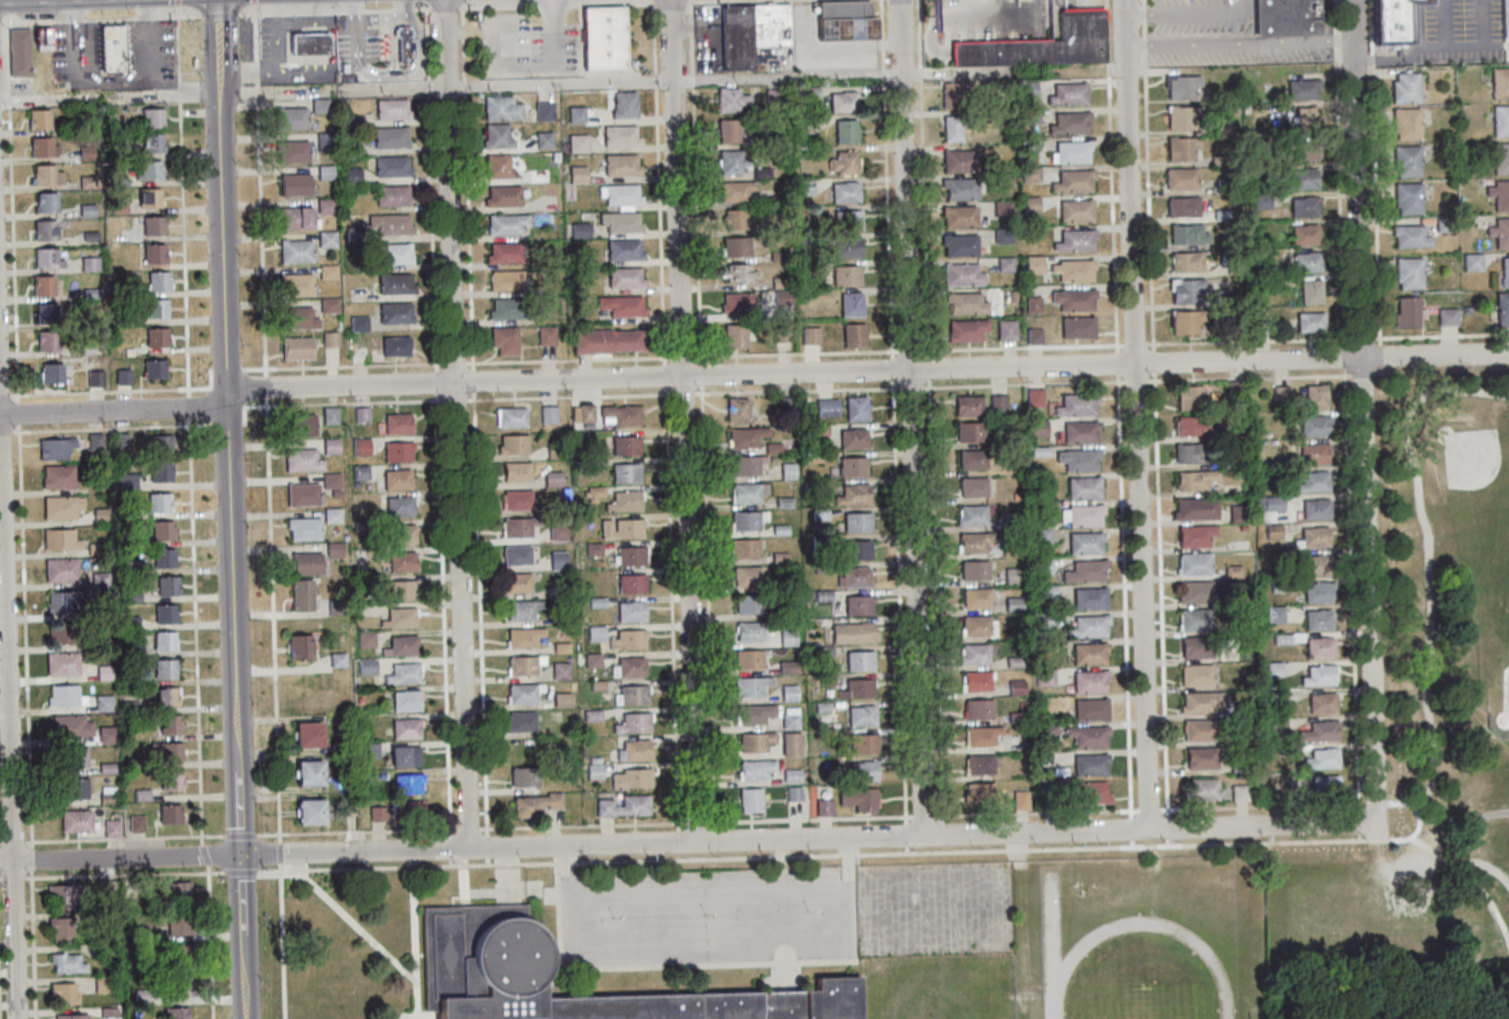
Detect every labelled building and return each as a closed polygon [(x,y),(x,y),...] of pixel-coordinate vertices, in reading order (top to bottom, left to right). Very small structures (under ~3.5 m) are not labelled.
[(1254,37),(1252,0),(1315,0),(1317,35),(1254,37)] [(1371,47),(1369,0),(1400,0),(1400,5),(1406,5),(1408,45),(1371,47)] [(1501,38),(1500,0),(1508,0),(1508,38),(1501,38)] [(816,2),(866,1),(867,19),(872,19),(873,40),(817,41),(816,2)] [(749,46),(748,6),(786,5),(788,44),(749,46)] [(750,70),(722,71),(719,7),(748,6),(749,46),(750,70)] [(581,8),(622,7),(624,69),(582,70),(581,8)] [(1102,61),(1091,61),(950,66),(950,43),(1048,40),(1059,40),(1058,10),(1101,9),(1102,61)] [(99,73),(98,27),(122,26),(124,72),(99,73)] [(406,62),(398,62),(397,31),(398,31),(398,29),(405,28),(406,62)] [(9,77),(7,30),(26,29),(28,77),(9,77)] [(34,29),(48,29),(49,50),(35,50),(34,29)] [(326,33),(327,54),(312,54),(290,55),(289,34),(311,33),(326,33)] [(1489,70),(1508,69),(1508,99),(1490,100),(1489,70)] [(1416,73),(1417,103),(1391,104),(1390,83),(1395,83),(1394,74),(1416,73)] [(1199,76),(1199,86),(1192,87),(1192,100),(1167,101),(1167,88),(1164,88),(1163,76),(1174,76),(1174,77),(1199,76)] [(1317,79),(1317,87),(1314,87),(1315,98),(1287,99),(1286,80),(1317,79)] [(1021,98),(1021,82),(1036,82),(1037,98),(1021,98)] [(959,108),(942,108),(941,83),(958,83),(959,108)] [(1047,106),(1047,97),(1053,97),(1053,85),(1084,85),(1085,105),(1047,106)] [(817,96),(797,97),(797,88),(817,87),(817,96)] [(737,112),(716,113),(716,90),(736,89),(736,96),(748,96),(748,104),(736,105),(737,112)] [(764,90),(780,90),(780,106),(765,106),(764,90)] [(611,118),(611,112),(613,112),(612,93),(633,93),(634,102),(635,102),(635,118),(611,118)] [(829,113),(828,94),(854,93),(854,112),(829,113)] [(483,121),(483,98),(510,98),(510,105),(519,105),(520,120),(483,121)] [(311,113),(310,99),(327,99),(327,113),(311,113)] [(375,119),(375,101),(404,100),(404,111),(407,111),(408,119),(375,119)] [(551,121),(535,121),(534,103),(550,102),(551,121)] [(567,107),(582,107),(582,123),(567,123),(567,107)] [(1200,107),(1200,116),(1192,117),(1193,129),(1168,130),(1167,108),(1200,107)] [(1295,108),(1314,107),(1315,126),(1295,126),(1295,108)] [(1491,108),(1508,107),(1508,137),(1492,137),(1491,108)] [(161,128),(141,128),(140,109),(161,108),(161,128)] [(276,130),(275,109),(304,108),(305,129),(276,130)] [(1392,109),(1418,108),(1419,138),(1396,139),(1396,132),(1393,132),(1392,109)] [(1037,123),(1019,124),(1019,109),(1037,109),(1037,123)] [(27,111),(48,110),(48,129),(28,129),(27,111)] [(1047,135),(1047,126),(1054,126),(1054,114),(1089,113),(1089,122),(1085,122),(1085,134),(1047,135)] [(942,142),(941,116),(959,115),(960,142),(942,142)] [(345,117),(357,116),(358,126),(345,126),(345,117)] [(1228,119),(1229,133),(1213,134),(1213,120),(1228,119)] [(738,143),(717,143),(717,121),(738,120),(738,143)] [(834,144),(833,122),(854,121),(854,143),(834,144)] [(512,147),(482,148),(482,141),(484,141),(484,125),(506,125),(506,140),(511,140),(512,147)] [(638,146),(603,147),(602,127),(633,126),(633,138),(638,138),(638,146)] [(372,129),(404,128),(405,147),(373,148),(372,129)] [(535,149),(535,133),(551,132),(551,149),(535,149)] [(333,133),(334,151),(317,152),(316,133),(333,133)] [(141,153),(141,135),(161,134),(161,153),(141,153)] [(585,135),(585,153),(567,153),(567,135),(585,135)] [(29,158),(29,138),(50,137),(50,145),(57,145),(57,153),(54,154),(54,157),(29,158)] [(767,137),(767,147),(751,147),(751,137),(767,137)] [(1166,139),(1199,138),(1199,147),(1191,147),(1192,160),(1166,161),(1166,139)] [(273,142),(305,141),(306,162),(277,163),(277,153),(274,153),(273,142)] [(358,154),(348,154),(347,141),(358,141),(358,154)] [(1056,163),(1056,162),(1050,162),(1049,153),(1055,153),(1055,143),(1089,142),(1089,150),(1086,150),(1087,163),(1056,163)] [(111,158),(111,144),(124,143),(124,158),(111,158)] [(1316,160),(1294,161),(1294,145),(1315,144),(1316,160)] [(1491,145),(1508,144),(1508,175),(1492,175),(1491,145)] [(78,146),(92,146),(92,160),(79,160),(78,146)] [(810,159),(798,159),(798,147),(810,147),(810,159)] [(1393,170),(1393,147),(1419,147),(1420,176),(1397,177),(1396,169),(1393,170)] [(718,152),(738,151),(738,160),(746,160),(746,166),(739,166),(739,175),(719,175),(718,152)] [(981,171),(942,172),(942,151),(974,151),(974,160),(981,160),(981,171)] [(835,174),(835,170),(828,170),(828,160),(835,160),(835,152),(853,152),(854,174),(835,174)] [(485,178),(485,156),(507,155),(507,170),(513,170),(513,178),(485,178)] [(603,177),(603,156),(634,155),(634,166),(639,166),(639,176),(603,177)] [(1210,155),(1227,155),(1227,164),(1210,165),(1210,155)] [(374,177),(373,158),(405,157),(405,168),(409,168),(410,176),(374,177)] [(61,184),(29,185),(29,179),(32,179),(32,174),(33,174),(32,166),(52,166),(52,173),(61,173),(61,184)] [(317,166),(331,166),(332,179),(317,179),(317,166)] [(568,167),(584,167),(584,183),(569,184),(568,167)] [(1038,182),(1021,182),(1020,168),(1038,167),(1038,182)] [(344,184),(343,168),(359,168),(359,184),(344,184)] [(752,168),(767,168),(768,178),(753,178),(752,168)] [(1195,189),(1165,190),(1164,169),(1194,168),(1195,189)] [(1290,189),(1290,170),(1314,169),(1315,188),(1290,189)] [(1050,191),(1049,183),(1058,183),(1057,171),(1092,171),(1092,180),(1090,180),(1090,192),(1058,192),(1058,191),(1050,191)] [(134,180),(134,172),(160,172),(160,179),(134,180)] [(308,195),(279,196),(279,175),(308,174),(308,195)] [(93,176),(93,188),(78,189),(77,177),(93,176)] [(124,186),(109,187),(109,176),(124,176),(124,186)] [(1216,178),(1228,178),(1229,192),(1217,192),(1216,178)] [(939,179),(974,179),(975,200),(945,200),(944,188),(939,188),(939,179)] [(812,195),(797,195),(797,180),(811,180),(812,195)] [(1493,182),(1508,181),(1508,211),(1494,212),(1493,196),(1485,196),(1485,187),(1493,187),(1493,182)] [(751,182),(751,190),(745,191),(745,201),(717,202),(717,194),(719,194),(719,183),(751,182)] [(857,202),(831,203),(830,184),(842,183),(842,182),(856,182),(857,202)] [(1394,184),(1421,183),(1422,214),(1399,214),(1398,206),(1395,206),(1394,184)] [(640,205),(604,206),(604,186),(635,185),(635,197),(640,197),(640,205)] [(406,186),(406,198),(408,197),(408,205),(376,206),(375,187),(406,186)] [(519,206),(483,207),(483,199),(488,199),(487,187),(518,187),(519,206)] [(138,208),(137,189),(159,188),(160,207),(138,208)] [(35,194),(55,193),(56,212),(33,213),(33,208),(35,208),(35,194)] [(1269,208),(1252,209),(1252,194),(1268,194),(1269,208)] [(766,196),(783,196),(783,206),(766,206),(766,196)] [(1037,213),(1021,213),(1021,198),(1037,197),(1037,213)] [(1167,198),(1197,197),(1198,216),(1167,217),(1167,202),(1167,201),(1167,198)] [(1291,217),(1290,198),(1315,197),(1316,216),(1291,217)] [(332,199),(333,213),(317,213),(316,200),(332,199)] [(1009,201),(1010,217),(993,218),(993,202),(1009,201)] [(1059,223),(1058,201),(1091,201),(1092,222),(1059,223)] [(125,214),(109,214),(109,203),(125,203),(125,214)] [(78,205),(93,204),(93,216),(78,216),(78,205)] [(973,207),(973,228),(942,228),(942,207),(973,207)] [(278,209),(308,208),(309,228),(281,229),(281,218),(278,218),(278,209)] [(1213,210),(1230,209),(1230,219),(1214,220),(1213,210)] [(723,210),(745,210),(745,229),(723,229),(723,223),(721,223),(721,218),(723,218),(723,210)] [(833,211),(858,211),(859,229),(833,230),(833,211)] [(636,213),(636,225),(640,225),(640,232),(605,233),(605,225),(598,225),(598,214),(636,213)] [(367,216),(407,215),(408,227),(411,227),(411,235),(376,236),(376,227),(367,227),(367,216)] [(520,235),(486,236),(486,228),(487,228),(487,217),(527,216),(527,227),(519,227),(520,235)] [(142,236),(141,217),(162,217),(163,235),(142,236)] [(1453,232),(1436,233),(1436,219),(1452,218),(1453,232)] [(1494,220),(1508,219),(1508,249),(1495,250),(1495,236),(1487,236),(1487,229),(1495,228),(1494,220)] [(32,222),(54,221),(54,241),(33,242),(32,222)] [(587,223),(587,238),(571,239),(570,223),(587,223)] [(758,224),(773,223),(773,232),(758,233),(758,224)] [(1200,224),(1200,233),(1207,233),(1208,242),(1170,244),(1169,225),(1200,224)] [(1291,245),(1290,226),(1317,225),(1318,244),(1291,245)] [(1393,226),(1424,225),(1424,239),(1432,238),(1432,247),(1396,248),(1395,235),(1393,236),(1393,226)] [(344,227),(360,227),(360,240),(345,241),(344,227)] [(993,229),(1010,229),(1011,244),(993,244),(993,229)] [(1094,230),(1095,240),(1090,240),(1090,252),(1059,252),(1059,251),(1051,251),(1051,243),(1059,243),(1059,231),(1094,230)] [(814,244),(798,244),(798,232),(813,231),(814,244)] [(96,232),(96,241),(82,242),(82,232),(96,232)] [(317,247),(316,232),(334,232),(334,247),(317,247)] [(940,236),(974,235),(974,255),(943,256),(942,245),(940,245),(940,236)] [(747,254),(718,255),(718,249),(722,249),(721,238),(746,238),(747,254)] [(858,257),(832,258),(832,239),(858,238),(858,257)] [(606,240),(637,240),(637,252),(641,252),(641,260),(606,261),(606,240)] [(279,241),(284,241),(284,242),(309,241),(310,262),(284,263),(280,263),(279,241)] [(143,264),(142,245),(163,244),(163,263),(143,264)] [(408,244),(409,255),(410,255),(410,264),(377,265),(376,245),(408,244)] [(485,264),(485,256),(489,256),(489,245),(519,244),(519,263),(485,264)] [(33,249),(53,248),(54,261),(60,261),(61,268),(33,269),(33,249)] [(784,251),(784,261),(769,262),(769,252),(784,251)] [(1171,254),(1201,252),(1202,271),(1171,272),(1171,254)] [(1320,271),(1294,272),(1293,255),(1319,254),(1320,271)] [(1481,271),(1464,271),(1464,255),(1480,255),(1481,271)] [(96,257),(97,271),(80,272),(80,257),(96,257)] [(1011,257),(1011,271),(996,271),(996,258),(1011,257)] [(1042,257),(1042,274),(1024,274),(1023,257),(1042,257)] [(1395,259),(1422,258),(1422,288),(1400,289),(1399,282),(1396,282),(1395,259)] [(1501,259),(1508,259),(1508,288),(1502,288),(1501,259)] [(1092,261),(1092,269),(1090,269),(1090,281),(1057,281),(1057,272),(1048,273),(1048,265),(1057,265),(1057,262),(1092,261)] [(982,274),(982,285),(943,286),(942,265),(975,264),(976,274),(982,274)] [(335,279),(319,280),(318,266),(335,265),(335,279)] [(725,265),(747,265),(748,272),(753,272),(754,278),(748,278),(748,282),(725,282),(725,278),(719,278),(719,271),(725,271),(725,265)] [(832,266),(857,265),(857,283),(832,284),(832,266)] [(638,268),(638,280),(642,280),(643,288),(607,289),(607,269),(638,268)] [(522,290),(488,291),(488,282),(490,282),(490,272),(521,271),(522,290)] [(146,291),(146,272),(167,272),(167,291),(146,291)] [(310,274),(311,294),(281,295),(281,285),(278,285),(278,275),(310,274)] [(413,294),(377,295),(377,276),(408,275),(408,286),(413,285),(413,294)] [(31,277),(51,276),(52,295),(32,296),(31,277)] [(770,278),(784,278),(784,287),(771,288),(770,278)] [(1202,279),(1203,289),(1196,289),(1196,303),(1172,304),(1171,286),(1178,286),(1177,280),(1202,279)] [(1300,282),(1320,281),(1321,303),(1301,303),(1300,282)] [(81,289),(96,288),(96,299),(82,299),(81,289)] [(773,291),(789,291),(789,305),(774,306),(773,291)] [(1094,291),(1094,299),(1091,299),(1091,310),(1058,311),(1058,303),(1050,303),(1050,292),(1094,291)] [(1211,291),(1227,291),(1228,304),(1212,305),(1211,291)] [(750,313),(719,314),(719,306),(722,306),(722,294),(750,293),(750,313)] [(861,316),(840,317),(839,294),(859,293),(859,301),(860,301),(861,316)] [(943,294),(978,293),(978,303),(985,303),(986,314),(949,314),(948,303),(944,303),(943,294)] [(1495,294),(1508,293),(1508,328),(1496,328),(1495,294)] [(596,298),(639,297),(640,309),(643,309),(643,316),(608,317),(608,309),(596,309),(596,298)] [(319,298),(335,298),(335,313),(320,313),(319,298)] [(1024,298),(1039,298),(1040,313),(1025,313),(1024,298)] [(1418,298),(1419,327),(1395,328),(1395,315),(1398,315),(1397,298),(1418,298)] [(487,320),(487,312),(491,312),(491,300),(523,299),(523,319),(487,320)] [(166,318),(145,319),(144,300),(165,300),(166,318)] [(35,305),(56,304),(57,323),(35,324),(35,305)] [(409,304),(409,316),(411,316),(411,323),(378,324),(378,305),(409,304)] [(279,309),(310,308),(310,319),(317,319),(317,328),(280,329),(279,309)] [(1439,326),(1438,310),(1456,310),(1456,326),(1439,326)] [(1203,311),(1204,321),(1196,322),(1197,333),(1171,334),(1171,312),(1203,311)] [(1297,332),(1296,315),(1322,314),(1323,331),(1297,332)] [(349,317),(366,316),(366,331),(349,331),(349,317)] [(1253,317),(1266,317),(1267,333),(1254,333),(1253,317)] [(1060,338),(1059,318),(1091,318),(1092,338),(1060,338)] [(1225,334),(1225,320),(1239,319),(1240,334),(1225,334)] [(985,320),(985,332),(979,332),(979,340),(946,341),(945,321),(985,320)] [(997,340),(997,320),(1013,320),(1014,340),(997,340)] [(842,348),(841,326),(861,325),(862,347),(842,348)] [(724,350),(723,326),(743,326),(744,349),(724,350)] [(554,345),(538,345),(538,328),(554,327),(554,345)] [(773,327),(786,327),(787,342),(774,343),(773,327)] [(801,344),(800,328),(816,327),(816,344),(801,344)] [(515,328),(515,356),(496,356),(495,347),(489,347),(489,328),(515,328)] [(146,348),(145,330),(165,329),(166,347),(146,348)] [(1026,329),(1039,329),(1039,339),(1027,340),(1026,329)] [(573,355),(572,331),(610,330),(610,332),(641,331),(641,343),(642,342),(643,351),(610,352),(610,354),(573,355)] [(35,333),(56,332),(57,351),(36,351),(35,333)] [(336,347),(321,347),(321,333),(335,332),(336,347)] [(310,338),(310,358),(281,359),(280,339),(310,338)] [(407,357),(382,357),(381,338),(407,338),(407,357)] [(79,356),(78,345),(93,344),(93,355),(79,356)] [(364,348),(364,363),(350,364),(349,348),(364,348)] [(143,380),(142,362),(163,361),(164,379),(143,380)] [(40,365),(61,364),(62,383),(40,384),(40,365)] [(115,370),(115,385),(129,385),(129,370),(115,370)] [(86,371),(100,371),(101,386),(87,387),(86,371)] [(1239,380),(1230,386),(1234,393),(1243,387),(1239,380)] [(1209,408),(1178,409),(1178,386),(1202,385),(1202,399),(1209,399),(1209,408)] [(1327,408),(1308,408),(1307,385),(1326,385),(1327,408)] [(1288,387),(1289,400),(1273,401),(1273,387),(1288,387)] [(1028,406),(1027,389),(1043,389),(1044,406),(1028,406)] [(1054,415),(1054,407),(1062,406),(1062,394),(1098,393),(1099,402),(1096,402),(1096,413),(1054,415)] [(990,396),(1006,395),(1006,411),(991,412),(990,396)] [(846,397),(866,396),(867,419),(847,420),(846,397)] [(955,415),(954,397),(981,396),(981,414),(955,415)] [(779,397),(788,397),(788,410),(780,410),(779,397)] [(727,399),(748,398),(748,421),(727,421),(726,408),(727,408),(727,399)] [(816,417),(815,400),(837,399),(838,416),(816,417)] [(593,421),(579,422),(579,421),(579,406),(579,404),(593,404),(593,421)] [(323,424),(337,423),(337,406),(322,407),(323,424)] [(639,424),(614,425),(614,422),(602,423),(601,407),(641,406),(641,414),(639,414),(639,424)] [(355,422),(369,421),(369,407),(355,407),(355,422)] [(499,426),(498,408),(526,407),(526,426),(499,426)] [(540,407),(557,407),(557,423),(541,423),(540,407)] [(286,436),(316,435),(315,413),(285,414),(286,436)] [(385,433),(411,432),(410,413),(384,414),(385,433)] [(1208,434),(1177,435),(1176,420),(1177,420),(1177,416),(1207,415),(1208,434)] [(1301,435),(1301,417),(1331,416),(1331,422),(1328,422),(1328,434),(1301,435)] [(1031,437),(1030,421),(1046,421),(1047,436),(1031,437)] [(1064,423),(1098,422),(1098,430),(1096,430),(1097,442),(1065,443),(1064,423)] [(984,423),(985,441),(957,442),(957,424),(984,423)] [(827,434),(812,435),(812,425),(827,425),(827,434)] [(768,428),(768,436),(755,436),(756,447),(729,448),(728,429),(768,428)] [(841,448),(841,429),(867,428),(867,447),(841,448)] [(1244,429),(1244,438),(1230,439),(1230,429),(1244,429)] [(101,433),(102,449),(88,449),(88,433),(101,433)] [(127,449),(118,449),(117,434),(127,434),(127,449)] [(150,454),(150,435),(170,435),(171,453),(150,454)] [(527,454),(498,455),(498,446),(501,446),(501,436),(527,435),(527,454)] [(613,456),(612,437),(638,437),(639,455),(613,456)] [(75,438),(75,446),(67,447),(67,458),(40,459),(40,439),(75,438)] [(323,454),(338,453),(338,438),(323,438),(323,454)] [(352,439),(368,439),(369,455),(352,456),(352,439)] [(383,442),(384,462),(411,461),(411,450),(414,450),(414,441),(383,442)] [(561,442),(561,458),(548,459),(547,442),(561,442)] [(779,443),(780,452),(765,453),(765,443),(779,443)] [(1175,444),(1206,443),(1206,462),(1176,462),(1175,444)] [(1301,462),(1301,445),(1329,444),(1330,450),(1327,450),(1327,461),(1301,462)] [(1048,457),(1031,457),(1031,448),(1048,447),(1048,457)] [(285,472),(291,472),(291,471),(324,470),(323,459),(316,460),(316,448),(289,449),(289,448),(285,448),(285,472)] [(1100,449),(1100,458),(1095,459),(1095,470),(1065,471),(1065,462),(1057,462),(1056,452),(1065,452),(1064,450),(1100,449)] [(959,451),(986,450),(986,468),(960,469),(959,451)] [(821,462),(805,462),(805,452),(821,452),(821,462)] [(731,456),(766,455),(766,463),(757,464),(757,474),(732,475),(731,456)] [(1218,457),(1233,457),(1234,467),(1219,467),(1218,457)] [(865,477),(840,477),(840,459),(864,458),(865,477)] [(590,471),(577,471),(577,460),(590,460),(590,471)] [(503,463),(529,462),(530,481),(504,482),(503,463)] [(151,482),(150,464),(169,463),(170,482),(151,482)] [(780,464),(793,463),(794,479),(781,479),(780,464)] [(44,466),(73,465),(73,487),(43,488),(42,477),(44,477),(44,466)] [(353,480),(368,479),(367,465),(352,466),(353,480)] [(613,483),(612,466),(638,465),(638,482),(613,483)] [(1284,479),(1266,479),(1266,468),(1283,468),(1284,479)] [(384,489),(411,488),(410,469),(384,470),(384,489)] [(1219,470),(1219,480),(1207,480),(1207,489),(1176,490),(1176,484),(1178,483),(1178,471),(1219,470)] [(1293,483),(1302,483),(1302,472),(1328,471),(1329,491),(1293,492),(1293,483)] [(545,472),(561,472),(561,486),(545,486),(545,472)] [(119,491),(118,474),(136,473),(137,490),(119,491)] [(323,488),(340,488),(340,473),(322,473),(323,488)] [(1101,498),(1068,499),(1068,478),(1100,477),(1101,498)] [(986,478),(987,496),(961,497),(961,479),(986,478)] [(287,506),(294,506),(294,505),(319,504),(318,483),(291,484),(291,482),(287,482),(287,506)] [(766,484),(766,493),(759,494),(759,503),(733,504),(732,485),(766,484)] [(834,504),(834,497),(842,497),(842,485),(853,485),(853,484),(864,484),(868,484),(869,503),(834,504)] [(1224,494),(1224,485),(1239,484),(1239,494),(1224,494)] [(583,496),(583,491),(587,491),(587,487),(603,487),(603,496),(595,496),(595,502),(587,502),(587,496),(583,496)] [(331,489),(340,489),(340,497),(331,498),(331,489)] [(530,490),(531,508),(504,509),(503,491),(530,490)] [(639,510),(604,511),(604,504),(613,503),(612,492),(625,492),(625,491),(635,491),(638,491),(639,510)] [(169,511),(149,512),(148,494),(168,493),(169,511)] [(43,497),(74,496),(74,497),(82,497),(82,508),(74,509),(75,518),(44,519),(43,497)] [(386,516),(414,515),(413,496),(386,497),(386,516)] [(1264,510),(1264,497),(1282,496),(1283,510),(1264,510)] [(1216,497),(1217,517),(1176,518),(1175,498),(1216,497)] [(792,498),(792,508),(776,508),(775,498),(792,498)] [(1303,500),(1329,499),(1329,518),(1304,519),(1303,500)] [(136,518),(121,518),(121,502),(136,502),(136,518)] [(1230,505),(1246,504),(1247,521),(1230,522),(1230,505)] [(985,505),(986,524),(957,525),(957,517),(960,517),(960,506),(985,505)] [(1068,526),(1068,506),(1103,505),(1103,514),(1101,514),(1101,525),(1068,526)] [(324,523),(341,522),(341,507),(324,508),(324,523)] [(93,509),(107,508),(108,522),(94,523),(93,509)] [(827,519),(812,519),(812,509),(827,509),(827,519)] [(765,512),(766,521),(758,521),(758,530),(731,531),(731,513),(765,512)] [(844,532),(844,514),(869,513),(870,531),(844,532)] [(1005,513),(1021,513),(1021,527),(1005,528),(1005,513)] [(290,540),(320,539),(320,517),(287,518),(287,528),(289,528),(290,540)] [(503,518),(538,517),(539,525),(530,525),(531,536),(504,537),(503,518)] [(599,539),(599,520),(610,520),(610,531),(615,531),(615,520),(642,519),(643,527),(641,527),(641,537),(599,539)] [(153,539),(152,522),(173,521),(173,526),(175,526),(175,532),(173,532),(174,538),(153,539)] [(354,531),(373,531),(373,521),(354,521),(354,531)] [(549,524),(566,523),(566,540),(549,540),(549,524)] [(389,545),(416,543),(415,524),(388,526),(389,545)] [(1215,524),(1216,533),(1208,534),(1208,545),(1179,546),(1178,525),(1215,524)] [(787,525),(787,535),(773,536),(772,526),(787,525)] [(1281,538),(1267,539),(1266,525),(1280,525),(1281,538)] [(1294,547),(1294,540),(1302,539),(1302,528),(1328,527),(1328,546),(1294,547)] [(81,548),(44,550),(44,529),(73,528),(73,540),(81,540),(81,548)] [(1050,544),(1034,544),(1033,530),(1050,529),(1050,544)] [(993,533),(994,540),(985,540),(986,553),(957,553),(956,545),(960,545),(960,534),(993,533)] [(1069,554),(1068,534),(1102,533),(1102,542),(1101,542),(1101,553),(1069,554)] [(827,549),(812,550),(812,537),(826,536),(827,549)] [(757,540),(758,558),(732,559),(731,540),(757,540)] [(843,560),(843,542),(870,541),(870,559),(843,560)] [(326,557),(342,556),(342,542),(326,542),(326,557)] [(105,555),(88,555),(87,543),(104,543),(105,555)] [(601,555),(585,555),(585,544),(600,543),(601,555)] [(503,545),(530,544),(530,564),(504,565),(504,557),(503,557),(503,548),(503,545)] [(1018,544),(1019,556),(1004,557),(1003,544),(1018,544)] [(643,565),(617,566),(617,548),(643,547),(643,565)] [(154,568),(153,550),(174,549),(175,567),(154,568)] [(551,551),(565,551),(565,569),(551,569),(551,551)] [(389,572),(415,571),(415,552),(389,553),(389,572)] [(293,574),(322,574),(321,553),(292,553),(293,574)] [(1179,554),(1209,553),(1210,573),(1176,574),(1176,568),(1179,568),(1179,554)] [(771,564),(771,554),(786,554),(786,563),(771,564)] [(1330,573),(1304,574),(1304,555),(1329,554),(1330,573)] [(45,559),(76,558),(77,581),(46,582),(45,559)] [(1051,574),(1038,575),(1038,559),(1050,558),(1051,574)] [(1062,582),(1062,572),(1073,571),(1072,562),(1102,561),(1102,560),(1108,560),(1108,568),(1103,569),(1103,581),(1062,582)] [(122,574),(122,561),(136,561),(136,574),(122,574)] [(961,562),(988,561),(988,580),(962,580),(961,562)] [(829,573),(814,574),(813,565),(829,564),(829,573)] [(1225,565),(1241,565),(1241,576),(1225,577),(1225,565)] [(759,567),(760,586),(734,586),(733,568),(759,567)] [(843,588),(843,586),(836,586),(836,577),(842,576),(842,568),(869,568),(870,587),(843,588)] [(1005,569),(1020,568),(1020,584),(1005,585),(1005,569)] [(91,573),(108,572),(108,585),(92,586),(91,573)] [(530,592),(501,593),(501,584),(503,584),(503,574),(530,573),(530,592)] [(617,594),(617,576),(644,575),(645,593),(617,594)] [(356,586),(373,586),(373,576),(356,576),(356,586)] [(157,596),(157,578),(177,577),(178,595),(157,596)] [(292,611),(313,610),(312,579),(291,579),(292,611)] [(380,600),(416,599),(415,588),(418,588),(418,579),(388,580),(388,591),(380,591),(380,600)] [(789,589),(772,590),(772,579),(788,579),(789,589)] [(1270,593),(1270,579),(1284,579),(1285,592),(1270,593)] [(1178,602),(1178,594),(1181,594),(1181,582),(1210,581),(1211,601),(1178,602)] [(1305,602),(1304,583),(1331,582),(1331,601),(1305,602)] [(567,586),(568,597),(552,597),(552,587),(567,586)] [(1055,597),(1039,598),(1039,587),(1054,586),(1055,597)] [(964,589),(989,588),(990,607),(964,608),(964,589)] [(1107,608),(1073,609),(1073,589),(1106,588),(1107,608)] [(76,591),(77,610),(48,611),(48,604),(50,604),(49,592),(76,591)] [(830,600),(814,601),(813,591),(830,591),(830,600)] [(123,603),(123,592),(140,592),(140,602),(123,603)] [(736,615),(736,596),(762,595),(762,614),(736,615)] [(871,614),(845,614),(845,597),(873,596),(873,602),(871,603),(871,614)] [(605,607),(588,608),(588,598),(604,597),(605,607)] [(1006,598),(1021,598),(1021,611),(1006,611),(1006,598)] [(328,616),(344,615),(344,599),(328,600),(328,616)] [(507,602),(541,601),(541,608),(532,608),(532,619),(507,620),(507,602)] [(643,621),(618,622),(618,603),(629,603),(629,602),(640,601),(640,602),(642,602),(643,621)] [(388,608),(388,604),(358,605),(358,615),(381,615),(381,620),(388,620),(388,608)] [(155,623),(154,606),(175,605),(176,623),(155,623)] [(1283,605),(1283,622),(1267,623),(1266,606),(1283,605)] [(380,627),(415,626),(414,608),(388,608),(388,620),(381,620),(380,620),(380,627)] [(777,609),(791,608),(792,618),(777,618),(777,609)] [(1210,609),(1211,629),(1181,630),(1180,610),(1210,609)] [(1332,628),(1305,629),(1304,611),(1331,610),(1332,628)] [(1036,628),(1036,614),(1055,613),(1055,627),(1036,628)] [(553,615),(567,614),(567,623),(553,624),(553,615)] [(989,616),(990,635),(963,636),(963,635),(960,635),(960,629),(963,628),(962,617),(989,616)] [(1074,636),(1074,617),(1103,616),(1109,616),(1109,623),(1106,623),(1107,635),(1074,636)] [(138,629),(124,630),(123,617),(138,617),(138,629)] [(770,622),(771,630),(763,631),(763,641),(737,642),(736,623),(770,622)] [(75,643),(47,644),(47,637),(49,637),(48,623),(74,623),(75,643)] [(832,643),(831,625),(859,624),(859,623),(870,623),(870,624),(873,623),(874,642),(832,643)] [(587,641),(586,627),(603,626),(603,640),(587,641)] [(543,628),(543,636),(534,636),(535,647),(508,648),(508,629),(543,628)] [(780,630),(798,629),(798,641),(780,642),(780,630)] [(607,649),(607,639),(616,638),(616,631),(644,630),(645,637),(643,637),(644,648),(607,649)] [(155,650),(154,633),(174,632),(174,639),(175,639),(175,650),(155,650)] [(357,647),(374,647),(374,632),(357,633),(357,647)] [(1290,641),(1290,634),(1290,633),(1303,633),(1303,641),(1290,641)] [(1273,645),(1273,634),(1290,634),(1290,641),(1290,644),(1273,645)] [(289,660),(311,659),(311,635),(289,635),(289,660)] [(390,637),(390,648),(382,648),(382,656),(418,655),(418,636),(390,637)] [(1182,637),(1211,636),(1212,657),(1183,658),(1182,637)] [(1306,657),(1306,638),(1332,637),(1333,656),(1306,657)] [(1052,651),(1037,651),(1036,641),(1052,641),(1052,651)] [(554,643),(568,643),(569,652),(554,653),(554,643)] [(962,644),(988,643),(989,663),(959,664),(959,655),(963,655),(962,644)] [(1105,663),(1074,664),(1073,644),(1101,644),(1101,643),(1106,643),(1107,652),(1105,652),(1105,663)] [(141,657),(125,658),(125,645),(141,644),(141,657)] [(832,656),(817,657),(816,647),(831,647),(832,656)] [(736,670),(735,651),(762,651),(763,669),(736,670)] [(873,670),(847,671),(846,652),(872,651),(873,670)] [(46,653),(78,652),(79,676),(47,677),(46,653)] [(330,653),(345,653),(345,666),(330,667),(330,653)] [(600,667),(584,668),(584,654),(599,653),(600,667)] [(509,657),(544,656),(545,664),(535,664),(536,674),(509,675),(509,657)] [(618,677),(617,658),(643,657),(644,676),(618,677)] [(1006,658),(1024,657),(1024,667),(1007,668),(1006,658)] [(359,676),(376,675),(375,659),(358,660),(359,676)] [(175,678),(155,679),(154,661),(174,660),(175,678)] [(779,662),(794,661),(794,673),(779,673),(779,662)] [(552,663),(569,662),(570,679),(553,680),(552,663)] [(1280,676),(1268,676),(1267,662),(1280,662),(1280,676)] [(392,664),(419,663),(419,683),(384,684),(384,675),(392,675),(392,664)] [(1211,664),(1212,685),(1181,686),(1181,665),(1211,664)] [(97,681),(97,666),(111,666),(111,680),(97,681)] [(1301,685),(1300,677),(1307,677),(1307,666),(1333,666),(1334,684),(1301,685)] [(1054,669),(1054,685),(1036,686),(1035,669),(1054,669)] [(1105,692),(1074,693),(1074,672),(1102,671),(1102,670),(1108,670),(1109,680),(1104,680),(1105,692)] [(992,672),(992,679),(989,679),(989,690),(961,691),(961,684),(964,684),(964,673),(992,672)] [(819,685),(819,674),(834,674),(834,685),(819,685)] [(771,677),(771,685),(761,686),(762,696),(734,696),(734,678),(771,677)] [(837,698),(837,690),(846,690),(846,680),(872,679),(873,697),(837,698)] [(1009,681),(1024,680),(1024,695),(1009,695),(1009,681)] [(604,690),(590,691),(589,681),(603,681),(604,690)] [(543,684),(543,691),(535,691),(535,702),(508,703),(508,685),(543,684)] [(47,706),(47,698),(51,697),(50,686),(78,685),(78,705),(47,706)] [(796,685),(796,701),(782,702),(781,686),(796,685)] [(647,705),(612,706),(612,695),(620,695),(619,687),(646,686),(647,705)] [(157,706),(156,688),(178,687),(178,698),(177,698),(177,706),(157,706)] [(393,711),(419,710),(419,691),(392,691),(393,711)] [(1183,692),(1221,691),(1221,706),(1213,706),(1213,712),(1180,713),(1180,706),(1184,705),(1183,692)] [(1336,712),(1309,713),(1309,693),(1335,692),(1336,712)] [(569,693),(569,707),(554,707),(554,693),(569,693)] [(112,696),(113,711),(96,712),(96,696),(112,696)] [(1075,720),(1074,700),(1106,699),(1107,719),(1075,720)] [(992,700),(992,718),(966,719),(965,701),(992,700)] [(122,713),(121,701),(137,701),(138,712),(122,713)] [(1237,702),(1253,701),(1253,716),(1238,716),(1237,702)] [(829,712),(815,713),(814,703),(829,703),(829,712)] [(738,705),(774,704),(775,716),(764,716),(764,723),(752,724),(752,725),(742,725),(741,724),(738,724),(738,717),(737,717),(736,708),(738,708),(738,705)] [(875,725),(848,726),(848,707),(874,706),(875,725)] [(797,708),(798,728),(784,728),(783,709),(797,708)] [(600,720),(583,720),(583,710),(600,710),(600,720)] [(506,731),(505,723),(508,723),(508,712),(535,711),(535,730),(506,731)] [(648,731),(612,732),(612,725),(622,724),(621,714),(648,713),(648,731)] [(1025,713),(1025,723),(1008,723),(1008,714),(1025,713)] [(180,733),(160,734),(160,715),(180,714),(180,720),(182,720),(182,726),(180,726),(180,733)] [(53,716),(83,715),(83,722),(91,722),(92,736),(84,736),(84,737),(54,739),(53,716)] [(1268,730),(1268,719),(1285,718),(1285,729),(1268,730)] [(392,720),(393,739),(420,738),(419,719),(392,720)] [(1215,740),(1184,741),(1183,720),(1214,719),(1215,740)] [(297,722),(298,747),(323,746),(322,721),(297,722)] [(1298,741),(1298,731),(1309,730),(1309,722),(1338,721),(1338,729),(1335,729),(1336,739),(1298,741)] [(1056,734),(1044,734),(1044,724),(1056,724),(1056,734)] [(99,727),(116,726),(116,743),(99,744),(99,727)] [(967,727),(1002,726),(1003,735),(993,735),(994,746),(968,746),(967,727)] [(1106,746),(1074,747),(1073,735),(1066,735),(1065,728),(1109,726),(1110,735),(1106,735),(1106,746)] [(774,733),(774,743),(766,743),(766,751),(740,751),(740,734),(774,733)] [(800,733),(801,755),(783,756),(783,734),(800,733)] [(851,753),(851,735),(877,734),(878,741),(876,741),(877,752),(851,753)] [(510,740),(510,760),(543,760),(543,740),(510,740)] [(616,760),(616,750),(623,750),(622,741),(634,741),(634,740),(645,740),(645,741),(648,741),(649,759),(616,760)] [(150,743),(182,742),(183,760),(161,761),(161,751),(150,751),(150,743)] [(331,753),(347,752),(346,742),(331,743),(331,753)] [(362,758),(379,757),(378,743),(361,744),(362,758)] [(1297,754),(1282,754),(1282,744),(1297,744),(1297,754)] [(391,746),(392,766),(420,765),(419,745),(391,746)] [(87,769),(60,770),(59,748),(87,747),(87,769)] [(1187,748),(1216,747),(1216,768),(1187,769),(1187,748)] [(1338,767),(1305,768),(1304,757),(1312,757),(1311,749),(1337,748),(1338,767)] [(1074,776),(1074,755),(1103,755),(1103,753),(1108,753),(1109,762),(1107,763),(1107,775),(1074,776)] [(993,754),(994,773),(965,774),(965,767),(967,767),(967,755),(993,754)] [(145,768),(129,769),(129,758),(144,758),(145,768)] [(601,780),(587,780),(586,764),(589,764),(588,758),(598,758),(599,764),(600,764),(601,780)] [(298,761),(323,760),(324,784),(299,785),(298,761)] [(740,761),(775,760),(775,771),(766,771),(767,780),(741,780),(740,761)] [(877,780),(850,781),(849,762),(876,761),(877,780)] [(1231,762),(1244,762),(1245,772),(1231,773),(1231,762)] [(114,763),(114,773),(100,773),(100,764),(114,763)] [(511,768),(537,767),(538,785),(512,786),(511,768)] [(610,773),(622,773),(622,770),(651,769),(651,775),(649,776),(649,786),(611,787),(610,773)] [(784,770),(799,769),(800,783),(784,784),(784,770)] [(161,790),(161,772),(182,772),(183,790),(161,790)] [(394,775),(394,793),(421,792),(421,782),(424,782),(423,774),(394,775)] [(1313,794),(1312,776),(1338,775),(1339,793),(1313,794)] [(1216,778),(1217,799),(1187,800),(1186,779),(1216,778)] [(58,780),(86,779),(87,798),(59,799),(58,780)] [(1074,782),(1106,781),(1106,793),(1110,793),(1111,802),(1104,803),(1104,802),(1075,802),(1074,782)] [(964,802),(964,794),(966,794),(966,784),(993,783),(994,801),(964,802)] [(1043,798),(1042,784),(1051,784),(1052,798),(1043,798)] [(1247,785),(1248,800),(1232,801),(1231,785),(1247,785)] [(787,800),(787,787),(800,787),(801,800),(787,800)] [(741,812),(740,789),(760,789),(761,812),(741,812)] [(839,804),(839,790),(876,789),(876,810),(855,811),(854,804),(839,804)] [(149,801),(134,801),(133,790),(148,790),(149,801)] [(1013,792),(1028,791),(1028,809),(1014,809),(1013,792)] [(514,797),(547,796),(547,793),(561,792),(561,808),(547,809),(547,804),(540,804),(540,814),(529,815),(529,816),(518,817),(518,815),(515,815),(514,797)] [(100,793),(101,793),(114,793),(115,793),(116,804),(100,805),(100,793)] [(596,816),(596,799),(612,799),(612,807),(622,806),(622,796),(648,795),(648,813),(644,813),(645,814),(635,814),(612,814),(613,815),(596,816)] [(298,800),(299,825),(325,824),(324,799),(298,800)] [(396,801),(423,800),(424,819),(397,820),(396,801)] [(816,800),(831,800),(832,815),(817,816),(816,800)] [(160,824),(159,806),(180,806),(181,823),(160,824)] [(370,820),(385,820),(385,807),(370,807),(370,820)] [(91,810),(91,822),(98,821),(98,829),(92,829),(92,830),(62,831),(61,811),(91,810)] [(130,832),(130,816),(143,816),(143,832),(130,832)] [(105,820),(120,820),(120,836),(106,836),(105,820)] [(99,896),(99,881),(114,880),(114,895),(99,896)] [(187,901),(162,901),(161,883),(176,883),(176,882),(190,881),(191,891),(187,891),(187,901)] [(47,885),(84,884),(84,904),(72,904),(72,908),(51,908),(51,897),(48,897),(47,885)] [(861,978),(862,1018),(439,1018),(439,1012),(428,1013),(424,910),(528,906),(528,923),(532,925),(544,935),(551,949),(551,964),(546,978),(540,985),(543,985),(543,1001),(818,992),(818,980),(861,978)] [(113,911),(114,926),(99,927),(99,912),(113,911)] [(191,934),(168,935),(168,911),(190,911),(191,934)] [(73,941),(53,942),(52,926),(49,926),(49,919),(72,918),(73,941)] [(131,926),(146,926),(146,939),(131,939),(131,926)] [(91,944),(106,943),(106,954),(91,955),(91,944)] [(169,945),(192,944),(192,962),(179,962),(179,961),(169,961),(169,945)] [(86,972),(55,973),(54,963),(50,963),(50,954),(64,954),(64,955),(79,954),(79,963),(86,963),(86,972)] [(95,977),(112,976),(112,992),(95,993),(95,977)] [(193,996),(170,997),(169,977),(189,976),(190,990),(193,990),(193,996)] [(50,984),(75,983),(75,994),(78,994),(78,1004),(56,1004),(56,994),(51,995),(50,984)] [(148,1004),(134,1004),(134,990),(147,990),(148,1004)] [(101,1008),(116,1008),(116,1017),(101,1018),(101,1008)] [(186,1008),(187,1018),(166,1018),(166,1008),(186,1008)]
